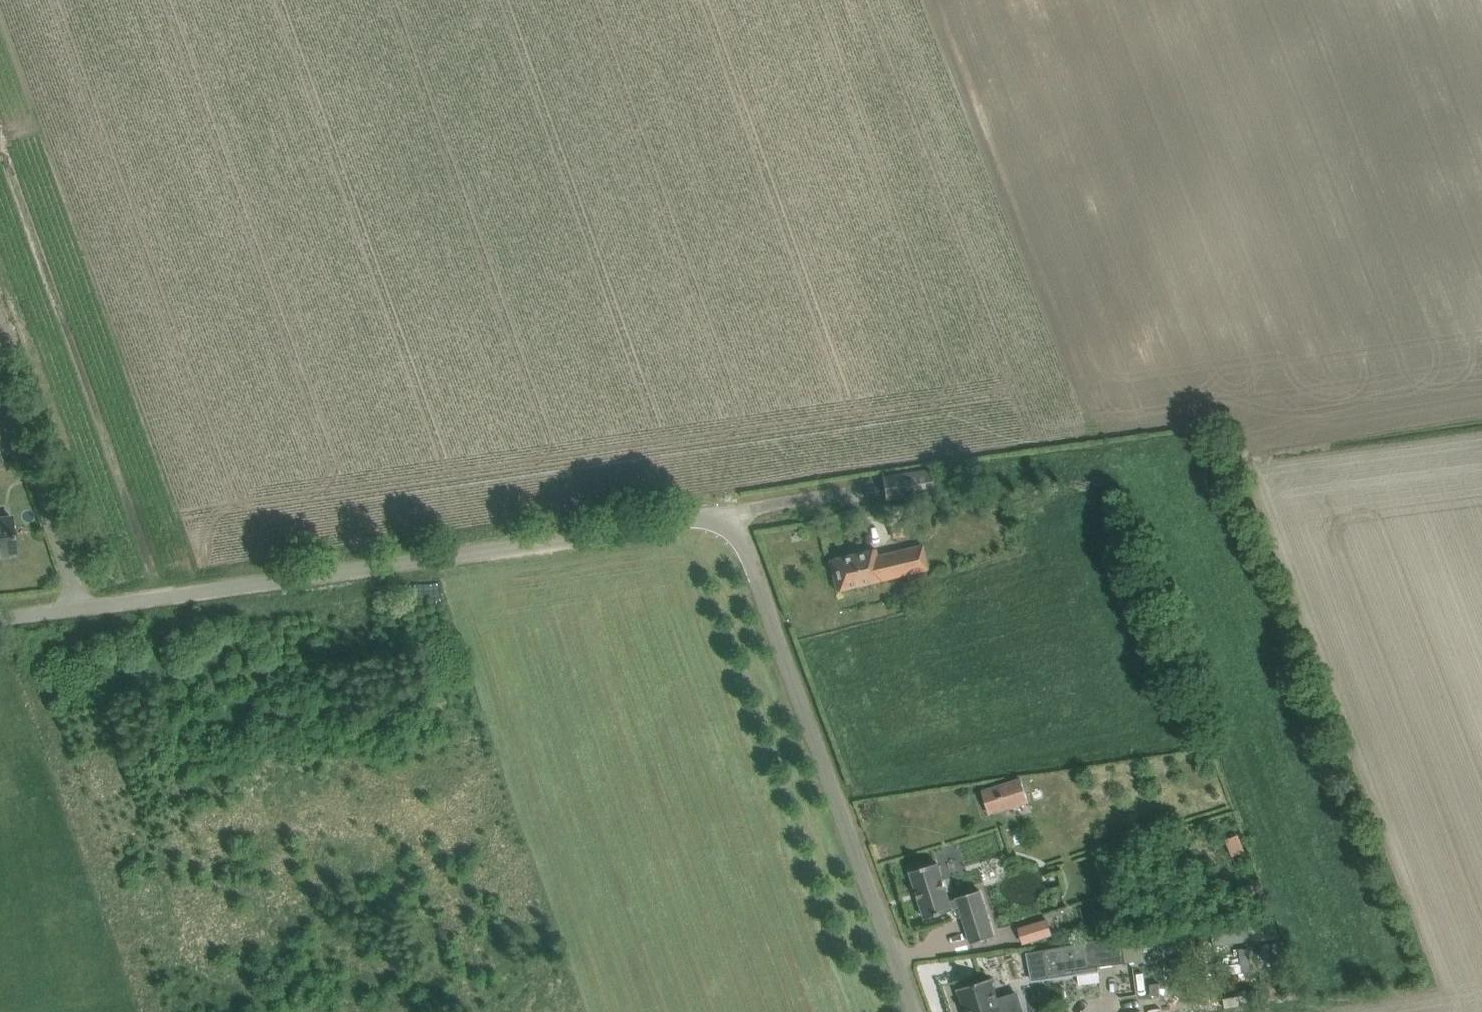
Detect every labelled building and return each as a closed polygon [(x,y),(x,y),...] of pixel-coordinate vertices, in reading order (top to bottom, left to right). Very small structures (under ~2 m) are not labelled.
[(883,477),(885,493),(887,501),(934,494),(931,470),(883,477)] [(16,553),(11,516),(0,517),(0,555),(16,553)] [(922,545),(877,556),(875,549),(830,559),(837,591),(856,586),(928,569),(922,545)] [(1029,802),(1021,777),(998,785),(1005,810),(1029,802)] [(1224,841),(1230,857),(1243,851),(1237,835),(1224,841)] [(960,907),(963,916),(972,943),(995,936),(981,892),(950,902),(938,863),(911,871),(925,918),(960,907)] [(1239,899),(1254,895),(1252,884),(1237,887),(1239,899)] [(1275,916),(1211,924),(1213,944),(1277,936),(1275,916)] [(1047,920),(1019,929),(1024,944),(1052,935),(1047,920)] [(1169,932),(1141,935),(1142,950),(1170,948),(1169,932)] [(1126,964),(1122,938),(1045,951),(1045,957),(1049,978),(1074,974),(1073,971),(1081,969),(1126,964)] [(992,978),(958,989),(966,1011),(1002,1011),(992,978)] [(1159,983),(1150,984),(1151,995),(1161,994),(1159,983)]
